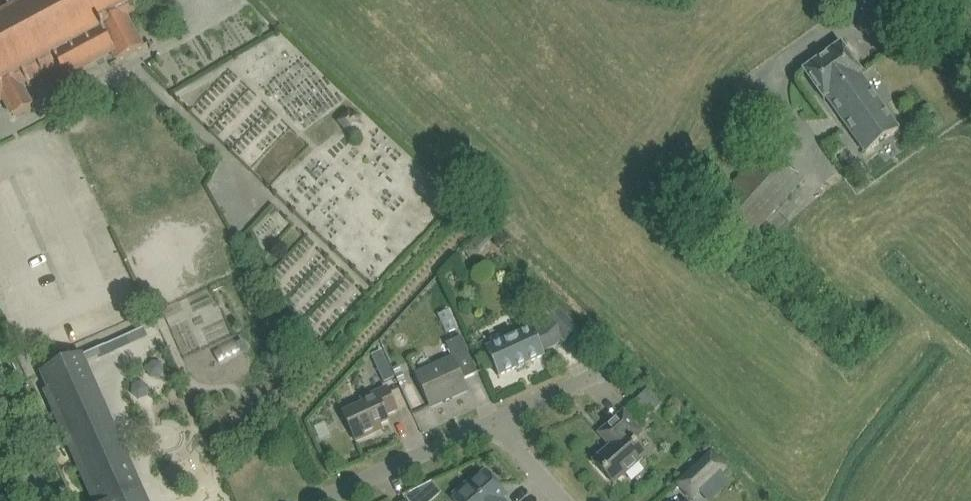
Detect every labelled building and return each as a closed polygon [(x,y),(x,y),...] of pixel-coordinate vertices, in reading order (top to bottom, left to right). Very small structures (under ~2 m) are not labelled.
[(2,0),(5,5),(0,7),(0,96),(2,95),(13,116),(31,107),(20,86),(42,74),(44,78),(52,74),(57,83),(112,53),(117,61),(141,48),(124,17),(135,11),(129,0),(3,0),(2,0)] [(827,97),(867,153),(898,130),(859,75),(862,73),(841,43),(803,70),(824,100),(827,97)] [(737,251),(803,180),(767,148),(702,218),(737,251)] [(273,253),(298,227),(280,210),(255,236),(273,253)] [(554,347),(562,340),(565,343),(578,330),(555,307),(542,320),(546,323),(540,328),(533,332),(532,328),(486,349),(498,377),(544,356),(543,352),(554,347)] [(438,315),(447,334),(461,327),(453,308),(438,315)] [(452,358),(415,375),(430,408),(468,391),(463,380),(477,373),(461,337),(446,344),(452,358)] [(42,373),(42,374),(50,391),(56,403),(51,405),(94,500),(147,500),(84,362),(99,356),(96,349),(81,356),(42,373)] [(391,356),(381,359),(390,386),(400,383),(391,356)] [(372,429),(380,426),(388,422),(385,415),(396,410),(386,389),(361,400),(363,405),(343,413),(356,441),(374,433),(372,429)] [(614,443),(610,447),(593,462),(614,484),(627,473),(628,475),(637,467),(636,465),(645,456),(632,442),(642,433),(623,412),(602,430),(614,443)] [(678,484),(691,499),(724,469),(711,454),(678,484)] [(453,500),(454,500),(504,500),(503,499),(494,490),(498,487),(485,472),(469,486),(467,483),(454,495),(456,498),(453,500)]
